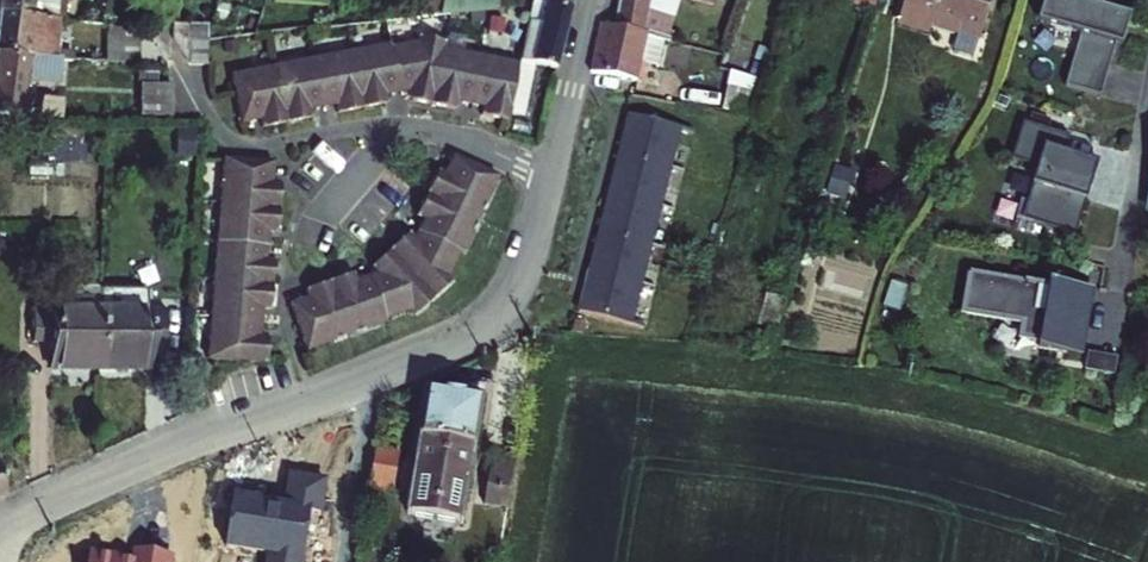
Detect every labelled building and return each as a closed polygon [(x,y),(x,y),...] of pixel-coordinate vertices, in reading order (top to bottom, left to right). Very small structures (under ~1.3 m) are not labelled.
[(57,16),(68,19),(71,0),(0,0),(0,11),(57,16)] [(405,22),(500,9),(501,0),(409,0),(405,22)] [(522,122),(535,71),(562,79),(581,13),(538,0),(537,0),(522,62),(509,117),(508,120),(522,122)] [(581,13),(583,0),(538,0),(581,13)] [(612,36),(637,44),(638,40),(664,48),(671,52),(678,30),(645,19),(651,0),(618,0),(612,36)] [(736,33),(742,16),(706,0),(659,0),(736,33)] [(742,16),(747,0),(706,0),(742,16)] [(897,27),(928,36),(929,29),(956,37),(958,32),(979,38),(990,0),(905,0),(897,27)] [(1040,25),(1048,0),(1035,0),(1028,21),(1040,25)] [(1065,0),(1048,0),(1040,25),(1071,34),(1055,87),(1090,97),(1114,20),(1093,14),(1095,9),(1065,0)] [(0,11),(0,52),(57,58),(73,59),(74,51),(60,49),(61,38),(55,38),(57,16),(0,11)] [(144,34),(113,30),(110,62),(140,65),(144,34)] [(433,99),(446,44),(447,37),(422,31),(420,38),(395,43),(404,87),(417,86),(415,95),(433,99)] [(612,36),(599,32),(585,78),(630,92),(637,71),(655,77),(664,48),(638,40),(637,44),(612,36)] [(404,87),(395,43),(394,39),(348,49),(359,104),(385,99),(383,91),(404,87)] [(461,98),(474,101),(485,53),(446,44),(433,99),(459,106),(461,98)] [(204,47),(188,46),(187,69),(203,70),(204,47)] [(359,104),(348,49),(310,57),(319,105),(332,102),(334,110),(359,104)] [(0,52),(0,118),(20,120),(24,84),(54,88),(57,58),(0,52)] [(484,111),(509,117),(522,62),(485,53),(474,101),(486,104),(484,111)] [(305,108),(319,105),(310,57),(272,64),(283,119),(307,114),(305,108)] [(283,119),(272,64),(231,73),(232,98),(237,122),(255,119),(256,124),(283,119)] [(766,91),(735,82),(721,128),(752,138),(766,91)] [(174,90),(143,90),(143,121),(174,121),(174,90)] [(1049,152),(1054,135),(1007,121),(996,158),(1022,166),(1012,200),(1006,198),(1000,217),(1061,235),(1072,199),(1065,197),(1076,161),(1049,152)] [(671,135),(621,122),(612,160),(661,173),(671,135)] [(1054,135),(1049,152),(1076,161),(1082,144),(1054,135)] [(496,174),(449,154),(442,172),(435,169),(425,191),(477,216),(496,174)] [(661,173),(612,160),(601,199),(651,212),(661,173)] [(226,211),(284,215),(285,189),(277,188),(278,169),(228,167),(226,211)] [(477,216),(425,191),(414,214),(421,216),(415,230),(457,249),(461,252),(477,216)] [(651,212),(601,199),(591,239),(641,252),(651,212)] [(224,249),(273,252),(274,240),(282,241),(284,215),(226,211),(224,249)] [(446,276),(457,249),(415,230),(412,239),(405,244),(400,239),(387,252),(433,299),(451,281),(446,276)] [(641,252),(591,239),(581,277),(631,290),(641,252)] [(222,286),(278,290),(280,267),(272,266),(273,252),(224,249),(222,286)] [(415,316),(433,299),(387,252),(375,265),(381,270),(376,276),(368,279),(386,323),(411,312),(415,316)] [(631,290),(581,277),(571,315),(621,328),(631,290)] [(387,326),(386,323),(368,279),(354,285),(351,279),(328,288),(350,342),(387,326)] [(1036,341),(1043,295),(1008,290),(1007,294),(928,283),(922,324),(982,332),(980,347),(999,350),(998,358),(1041,364),(1044,342),(1036,341)] [(220,325),(268,328),(269,317),(277,318),(278,290),(222,286),(220,325)] [(309,359),(350,342),(328,288),(306,297),(309,305),(290,313),(309,359)] [(1036,341),(1044,342),(1050,296),(1043,295),(1036,341)] [(104,317),(101,376),(153,375),(154,353),(172,353),(173,316),(104,317)] [(104,317),(35,318),(34,351),(54,351),(54,376),(101,376),(104,317)] [(217,368),(272,371),(274,343),(267,343),(268,328),(220,325),(217,368)] [(484,414),(431,405),(410,532),(428,534),(427,542),(443,545),(444,537),(463,540),(484,414)] [(401,458),(374,455),(369,490),(396,493),(401,458)] [(514,460),(490,457),(483,508),(507,511),(514,460)] [(224,548),(266,555),(265,561),(301,561),(309,514),(318,515),(323,482),(289,477),(285,499),(288,499),(287,508),(260,504),(261,501),(257,500),(258,494),(237,491),(236,497),(232,496),(224,548)] [(169,556),(136,550),(134,561),(168,561),(169,556)] [(120,560),(121,557),(89,552),(87,561),(133,561),(120,560)]
